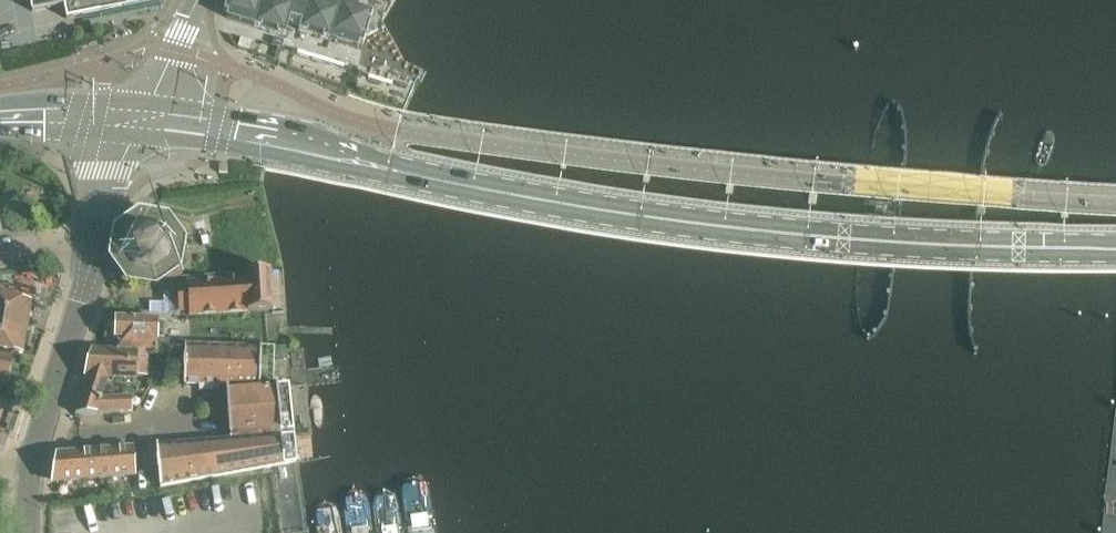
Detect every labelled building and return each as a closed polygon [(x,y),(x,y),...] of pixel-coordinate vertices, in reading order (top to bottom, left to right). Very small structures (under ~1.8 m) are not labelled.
[(32,11),(64,5),(67,19),(160,0),(30,0),(32,11)] [(255,27),(285,36),(289,23),(300,27),(299,31),(358,49),(359,44),(363,45),(366,38),(377,31),(371,20),(373,13),(359,8),(359,0),(228,0),(224,12),(228,13),(227,18),(240,22),(237,31),(252,35),(255,27)] [(129,227),(114,274),(154,279),(182,277),(178,228),(189,226),(189,224),(134,209),(129,227)] [(273,310),(271,272),(247,274),(247,278),(187,282),(188,287),(178,287),(179,305),(169,305),(169,313),(179,313),(179,312),(189,311),(190,316),(273,310)] [(23,354),(32,301),(0,297),(0,351),(23,354)] [(165,341),(165,322),(116,320),(116,322),(116,323),(112,326),(112,334),(115,337),(115,338),(116,338),(116,340),(119,340),(118,350),(182,352),(182,342),(165,341)] [(261,348),(185,346),(184,385),(227,386),(228,390),(260,387),(261,348)] [(85,385),(104,391),(108,377),(129,378),(130,376),(148,376),(149,357),(145,357),(145,352),(92,349),(86,374),(87,377),(85,385)] [(0,355),(0,382),(8,383),(9,380),(11,378),(12,371),(11,369),(12,357),(0,355)] [(102,399),(104,391),(85,385),(76,414),(98,413),(132,412),(132,397),(102,399)] [(260,387),(228,390),(231,440),(232,442),(294,436),(289,385),(260,387)] [(159,454),(158,458),(160,487),(297,462),(294,436),(232,442),(231,440),(169,445),(165,447),(161,450),(159,454)] [(54,480),(58,483),(136,477),(134,448),(62,454),(58,458),(54,480)]
